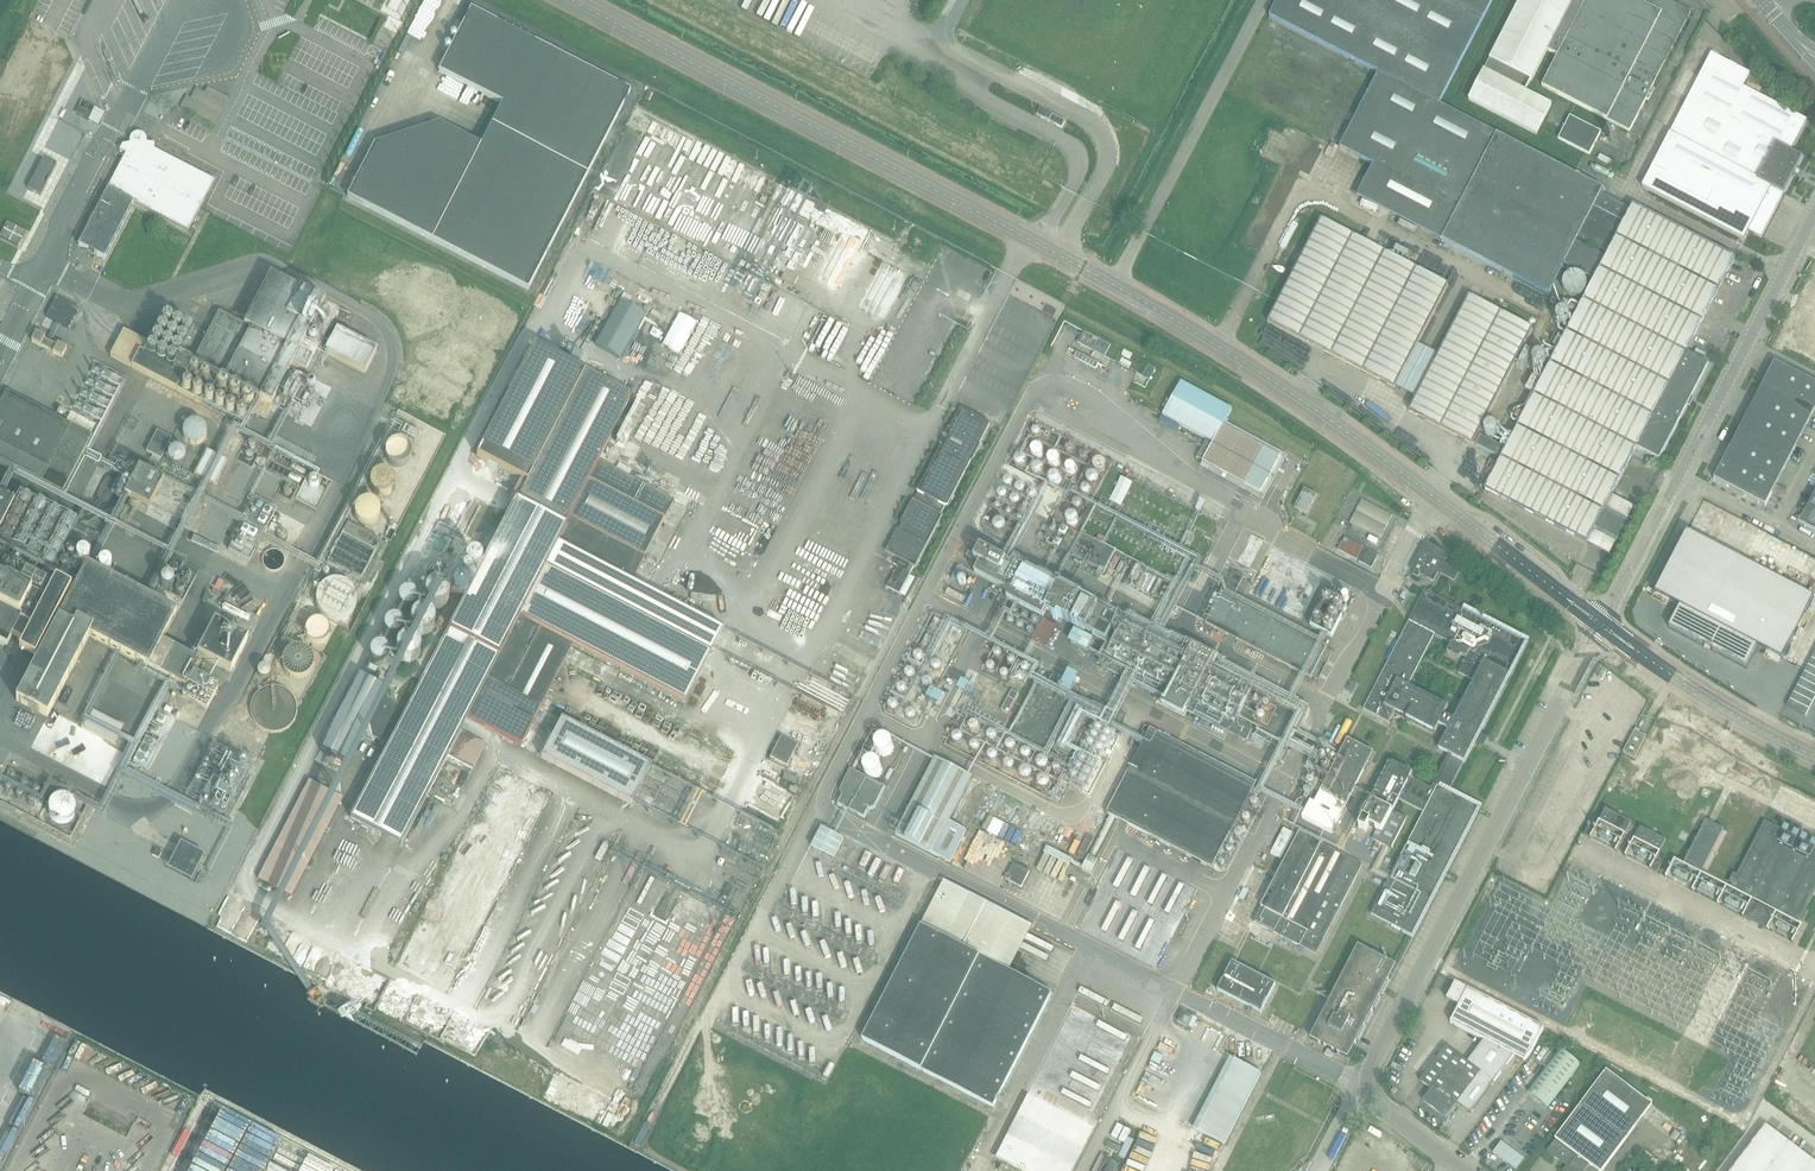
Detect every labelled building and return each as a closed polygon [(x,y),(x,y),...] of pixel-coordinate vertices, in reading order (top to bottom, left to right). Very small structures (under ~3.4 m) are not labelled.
[(387,8),(397,13),(403,0),(392,0),(387,8)] [(1587,543),(1636,448),(1659,460),(1709,364),(1686,353),(1735,258),(1633,204),(1631,208),(1601,193),(1603,189),(1439,104),(1493,0),(1278,0),(1269,17),(1378,73),(1340,147),(1373,165),(1358,194),(1359,194),(1361,190),(1363,191),(1369,199),(1374,196),(1380,205),(1385,202),(1390,210),(1395,207),(1400,216),(1406,212),(1411,221),(1416,218),(1422,227),(1427,224),(1433,232),(1438,229),(1443,238),(1442,240),(1548,296),(1565,263),(1595,278),(1506,449),(1478,435),(1533,330),(1468,296),(1408,411),(1501,459),(1484,490),(1587,543)] [(1504,56),(1545,74),(1559,42),(1569,47),(1553,85),(1642,124),(1687,23),(1680,19),(1684,8),(1666,0),(1528,0),(1504,56)] [(374,144),(347,197),(528,290),(630,91),(471,9),(439,72),(439,71),(502,104),(481,146),(438,124),(428,145),(407,134),(374,144)] [(1641,187),(1655,194),(1744,240),(1748,231),(1761,238),(1803,158),(1790,151),(1807,120),(1743,87),(1750,74),(1711,54),(1641,187)] [(1549,128),(1564,96),(1495,62),(1479,94),(1549,128)] [(1600,148),(1611,126),(1580,110),(1569,132),(1600,148)] [(1044,118),(1065,129),(1068,122),(1047,111),(1044,118)] [(658,115),(650,131),(725,166),(728,160),(730,161),(734,150),(658,115)] [(138,132),(135,133),(132,135),(131,137),(129,140),(129,143),(122,145),(119,151),(125,154),(78,245),(104,259),(134,202),(188,231),(215,180),(155,149),(155,143),(147,142),(147,139),(146,136),(144,134),(141,133),(138,132)] [(1608,149),(1606,154),(1623,163),(1626,158),(1608,149)] [(44,157),(28,189),(40,196),(57,164),(44,157)] [(856,209),(848,225),(857,229),(865,214),(856,209)] [(1321,219),(1268,322),(1395,388),(1448,286),(1321,219)] [(0,236),(19,246),(26,232),(8,222),(0,236)] [(212,235),(224,242),(229,231),(216,225),(212,235)] [(265,419),(272,406),(292,367),(305,374),(338,311),(324,304),(271,275),(244,326),(219,313),(192,365),(145,342),(124,330),(111,357),(132,368),(200,403),(208,389),(265,419)] [(1550,301),(1556,304),(1559,296),(1554,293),(1550,301)] [(46,316),(69,328),(79,309),(56,297),(46,316)] [(175,354),(195,343),(190,335),(200,329),(196,322),(199,320),(190,304),(180,309),(183,314),(175,319),(179,325),(163,334),(175,354)] [(1570,320),(1570,317),(1570,314),(1568,312),(1566,310),(1563,310),(1560,310),(1558,312),(1556,314),(1555,317),(1556,320),(1558,322),(1560,324),(1563,324),(1566,324),(1568,322),(1570,320)] [(376,353),(337,332),(326,354),(365,374),(376,353)] [(1081,343),(1105,356),(1111,345),(1087,332),(1081,343)] [(36,333),(32,342),(62,357),(66,348),(36,333)] [(680,341),(663,334),(655,351),(673,359),(680,341)] [(360,671),(314,758),(340,772),(362,729),(388,742),(350,816),(402,843),(428,793),(454,806),(474,767),(448,753),(467,717),(521,745),(574,643),(684,701),(710,650),(722,628),(631,580),(643,557),(734,604),(796,483),(647,405),(533,345),(527,357),(528,357),(511,390),(506,387),(472,454),(527,483),(517,502),(516,501),(508,515),(502,526),(489,519),(495,507),(475,497),(448,548),(454,551),(436,586),(425,605),(416,601),(415,603),(414,605),(423,610),(422,610),(420,610),(418,611),(415,612),(413,614),(411,615),(410,617),(409,620),(409,622),(409,624),(409,626),(410,628),(411,630),(412,631),(411,632),(403,628),(402,630),(401,632),(409,637),(397,659),(389,655),(388,657),(387,659),(396,664),(386,684),(360,671)] [(1765,506),(1814,410),(1814,383),(1774,362),(1713,479),(1765,506)] [(1143,376),(1150,379),(1150,380),(1156,368),(1149,365),(1143,376)] [(344,381),(342,386),(353,391),(356,386),(344,381)] [(1164,415),(1205,438),(1213,442),(1223,425),(1232,409),(1182,382),(1164,415)] [(0,404),(0,460),(63,493),(93,436),(7,391),(0,404)] [(107,414),(112,406),(99,399),(95,407),(107,414)] [(919,491),(946,506),(947,505),(948,505),(990,424),(989,423),(990,422),(963,408),(962,409),(961,408),(950,429),(949,428),(946,434),(943,435),(944,438),(941,444),(942,445),(918,490),(920,490),(919,491)] [(206,437),(207,432),(206,428),(203,424),(200,422),(197,421),(195,421),(192,421),(190,422),(186,424),(184,428),(183,432),(183,436),(185,439),(186,441),(189,443),(191,444),(194,444),(198,444),(200,443),(203,441),(204,439),(206,437)] [(1223,425),(1213,442),(1214,442),(1203,462),(1262,494),(1282,458),(1223,425)] [(172,439),(157,431),(147,451),(161,459),(172,439)] [(269,441),(266,446),(276,452),(279,447),(269,441)] [(185,461),(186,457),(185,454),(183,451),(180,449),(177,448),(174,449),(171,450),(169,453),(168,455),(168,457),(168,461),(170,463),(173,465),(177,466),(180,465),(183,463),(185,461)] [(207,451),(195,475),(214,485),(227,461),(207,451)] [(1486,467),(1492,470),(1496,462),(1490,459),(1486,467)] [(124,493),(148,505),(144,513),(178,531),(199,492),(140,462),(124,493)] [(110,473),(112,465),(105,463),(102,470),(110,473)] [(1110,466),(1099,466),(1099,477),(1111,476),(1110,466)] [(394,489),(395,484),(394,480),(393,477),(391,475),(389,473),(387,472),(384,471),(382,471),(377,472),(376,473),(373,475),(371,477),(369,480),(369,484),(370,489),(371,492),(373,494),(375,496),(377,497),(380,498),(383,498),(387,496),(391,494),(393,491),(394,489)] [(1142,486),(1127,479),(1116,503),(1131,510),(1142,486)] [(1295,508),(1299,510),(1307,514),(1317,494),(1305,488),(1295,508)] [(1799,524),(1814,532),(1814,492),(1799,524)] [(14,502),(0,495),(0,528),(14,502)] [(254,498),(228,549),(249,560),(275,509),(254,498)] [(380,518),(381,513),(380,509),(379,506),(377,504),(375,502),(373,501),(368,500),(366,500),(362,501),(358,504),(355,508),(354,510),(354,513),(355,518),(356,521),(357,523),(360,525),(362,526),(365,527),(367,527),(370,527),(373,526),(375,524),(377,523),(379,521),(380,518)] [(886,551),(916,567),(943,515),(913,500),(901,523),(903,524),(900,530),(898,529),(886,551)] [(1020,522),(1018,512),(1006,514),(1008,524),(1020,522)] [(347,522),(326,567),(362,584),(383,539),(347,522)] [(292,540),(293,537),(292,535),(292,532),(289,530),(286,528),(282,527),(279,528),(276,530),(274,533),(273,537),(274,541),(276,544),(280,546),(284,546),(288,545),(290,543),(292,540)] [(1798,629),(1806,613),(1814,597),(1687,531),(1655,593),(1656,594),(1669,601),(1680,606),(1669,627),(1702,644),(1705,645),(1710,648),(1713,649),(1713,650),(1746,667),(1757,646),(1767,652),(1781,659),(1782,659),(1798,629)] [(1073,554),(1104,571),(1113,554),(1106,550),(1108,547),(1083,534),(1073,554)] [(1380,556),(1364,548),(1345,538),(1342,542),(1338,540),(1334,548),(1357,560),(1357,561),(1373,569),(1380,556)] [(1421,552),(1417,560),(1413,569),(1415,570),(1413,574),(1419,577),(1420,573),(1434,580),(1438,571),(1454,580),(1459,570),(1443,562),(1448,553),(1427,542),(1421,552)] [(1059,617),(1105,641),(1117,619),(1058,588),(1061,583),(1042,573),(1039,579),(1024,571),(1020,569),(1020,568),(982,548),(975,560),(982,563),(976,574),(1012,592),(1008,600),(1044,618),(1048,611),(1056,615),(1054,619),(1057,621),(1059,617)] [(284,564),(285,560),(285,557),(284,555),(282,552),(278,549),(275,549),(271,549),(268,550),(266,551),(264,555),(263,557),(263,559),(263,561),(263,564),(265,567),(268,569),(271,570),(273,571),(277,570),(279,569),(281,568),(283,566),(284,564)] [(187,578),(194,568),(186,563),(179,573),(187,578)] [(199,660),(161,641),(181,601),(159,590),(153,601),(87,566),(17,700),(47,716),(88,636),(185,687),(180,696),(207,710),(218,689),(191,676),(199,660)] [(19,586),(7,580),(6,582),(0,579),(0,642),(8,646),(20,621),(32,627),(46,600),(56,580),(30,567),(19,586)] [(1233,571),(1222,592),(1221,593),(1217,591),(1202,619),(1206,622),(1206,623),(1311,678),(1312,676),(1318,679),(1333,652),(1326,649),(1327,646),(1233,598),(1244,576),(1233,571)] [(1269,593),(1268,596),(1277,601),(1281,592),(1262,582),(1259,588),(1269,593)] [(1331,587),(1326,598),(1311,627),(1332,638),(1353,598),(1331,587)] [(415,602),(416,599),(415,595),(414,593),(411,591),(408,590),(405,590),(401,592),(399,595),(399,598),(399,602),(401,604),(403,606),(406,607),(410,607),(413,605),(415,602)] [(1423,812),(1370,914),(1412,935),(1478,807),(1448,792),(1525,643),(1526,643),(1425,591),(1409,622),(1363,709),(1389,723),(1395,711),(1435,732),(1439,723),(1449,729),(1439,748),(1449,754),(1431,788),(1410,777),(1413,773),(1393,763),(1359,828),(1365,832),(1369,825),(1382,832),(1377,842),(1391,849),(1407,818),(1393,811),(1399,799),(1423,812)] [(1310,613),(1313,605),(1295,598),(1292,605),(1310,613)] [(328,609),(317,624),(333,636),(344,621),(328,609)] [(402,630),(403,626),(402,622),(400,620),(397,618),(394,617),(391,618),(388,620),(386,622),(385,626),(386,629),(388,632),(391,634),(394,635),(397,634),(400,632),(402,630)] [(1251,690),(1210,668),(1209,668),(1215,657),(1193,646),(1188,656),(1125,624),(1103,666),(1166,699),(1162,705),(1184,717),(1187,710),(1229,732),(1246,741),(1252,730),(1235,721),(1251,690)] [(1087,651),(1094,639),(1077,630),(1075,629),(1069,642),(1087,651)] [(388,656),(389,653),(388,649),(386,647),(384,645),(380,644),(377,644),(374,646),(372,649),(371,652),(372,656),(373,658),(376,660),(379,661),(383,661),(386,659),(388,656)] [(317,667),(318,664),(317,659),(316,656),(314,654),(312,652),(309,650),(304,649),(300,649),(298,650),(293,653),(291,655),(289,658),(289,660),(288,664),(288,666),(289,669),(291,672),(292,674),(294,676),(297,677),(302,679),(305,678),(308,678),(311,676),(314,674),(317,670),(317,667)] [(281,665),(282,662),(281,659),(280,657),(277,655),(275,654),(271,655),(269,656),(267,658),(266,661),(267,665),(268,667),(271,669),(273,670),(277,669),(279,668),(281,665)] [(1077,665),(1073,677),(1093,683),(1097,671),(1077,665)] [(1804,672),(1814,677),(1814,669),(1808,665),(1804,672)] [(271,683),(272,680),(271,677),(269,674),(267,673),(264,672),(261,673),(259,674),(257,677),(256,680),(257,683),(259,686),(261,687),(265,688),(267,687),(270,685),(271,683)] [(1801,679),(1814,686),(1814,677),(1804,672),(1801,679)] [(1797,685),(1814,695),(1814,686),(1801,679),(1797,685)] [(949,697),(954,689),(944,684),(940,693),(949,697)] [(1794,692),(1813,702),(1814,698),(1814,695),(1797,685),(1794,692)] [(301,716),(301,712),(301,707),(300,703),(297,699),(295,695),(291,693),(288,691),(284,690),(279,689),(274,690),(270,691),(267,693),(264,695),(261,699),(258,703),(257,707),(257,711),(257,716),(258,720),(260,723),(262,726),(266,729),(268,731),(273,733),(278,734),(281,734),(286,733),(291,731),(295,728),(297,724),(300,720),(301,716)] [(93,704),(120,718),(127,706),(100,691),(93,704)] [(1794,692),(1790,699),(1809,709),(1813,702),(1794,692)] [(1790,699),(1787,706),(1806,716),(1809,709),(1790,699)] [(123,727),(91,711),(82,728),(113,745),(123,727)] [(541,758),(631,804),(651,765),(561,719),(541,758)] [(1001,732),(1008,734),(1010,725),(1002,724),(1001,732)] [(1137,741),(1142,744),(1150,729),(1145,726),(1137,741)] [(1256,783),(1189,749),(1151,729),(1107,813),(1212,868),(1256,783)] [(1623,753),(1635,759),(1646,736),(1634,730),(1623,753)] [(1019,741),(1026,744),(1029,737),(1023,733),(1019,741)] [(132,760),(147,768),(161,743),(145,735),(132,760)] [(770,757),(786,766),(798,744),(781,735),(770,757)] [(893,750),(894,746),(893,742),(891,739),(888,737),(885,736),(882,736),(880,737),(877,739),(874,743),(874,746),(875,750),(877,753),(878,754),(880,756),(883,756),(887,756),(889,754),(891,753),(893,750)] [(1348,740),(1315,803),(1314,804),(1310,802),(1302,818),(1331,833),(1373,753),(1348,740)] [(994,766),(999,756),(990,752),(985,762),(994,766)] [(883,771),(883,767),(883,764),(881,760),(877,758),(874,757),(870,758),(867,760),(864,763),(863,767),(864,771),(866,774),(868,775),(870,776),(874,777),(877,776),(879,775),(880,774),(883,771)] [(896,833),(949,861),(966,830),(947,820),(969,776),(935,758),(896,833)] [(885,786),(882,784),(851,768),(840,789),(842,795),(837,803),(864,817),(869,809),(874,807),(885,786)] [(1062,768),(1051,769),(1052,780),(1063,779),(1062,768)] [(316,773),(270,876),(285,882),(278,897),(286,900),(293,885),(304,890),(331,829),(329,828),(347,787),(316,773)] [(1023,804),(1017,819),(999,812),(1004,800),(992,795),(981,820),(1030,840),(1037,822),(1030,819),(1034,808),(1023,804)] [(1599,821),(1599,822),(1625,835),(1625,834),(1631,822),(1605,809),(1599,821)] [(1683,864),(1701,873),(1724,829),(1706,820),(1683,864)] [(1798,924),(1800,920),(1803,922),(1808,912),(1805,910),(1814,891),(1814,847),(1814,846),(1814,843),(1803,837),(1796,850),(1809,857),(1808,860),(1776,843),(1777,841),(1791,848),(1798,834),(1785,827),(1783,831),(1764,821),(1737,875),(1734,873),(1728,883),(1732,885),(1730,889),(1751,900),(1743,916),(1743,915),(1742,916),(1743,916),(1742,917),(1768,930),(1768,929),(1769,929),(1768,928),(1776,913),(1798,924)] [(1592,838),(1592,837),(1595,830),(1588,826),(1584,835),(1590,838),(1591,839),(1592,838)] [(845,839),(823,827),(812,847),(834,859),(845,839)] [(1633,839),(1634,840),(1659,853),(1660,852),(1666,840),(1640,827),(1634,839),(1633,839)] [(1284,828),(1281,833),(1270,853),(1281,858),(1294,833),(1284,828)] [(1362,865),(1300,832),(1253,922),(1316,954),(1362,865)] [(1100,849),(1094,860),(1071,849),(1073,845),(1047,833),(1043,840),(1102,868),(1109,853),(1100,849)] [(218,846),(195,834),(181,859),(204,871),(218,846)] [(156,849),(152,855),(158,858),(162,852),(156,849)] [(1661,864),(1655,861),(1651,868),(1650,867),(1650,868),(1650,869),(1651,870),(1657,873),(1661,864)] [(1005,878),(1021,886),(1030,870),(1014,862),(1005,878)] [(861,1040),(991,1108),(1050,994),(1005,970),(1027,928),(942,884),(861,1040)] [(590,967),(592,949),(576,941),(569,941),(556,968),(556,973),(552,981),(555,982),(555,992),(553,995),(553,1001),(547,1001),(546,1012),(551,1012),(566,1019),(590,967)] [(1396,966),(1385,960),(1358,946),(1333,994),(1310,1038),(1348,1058),(1396,966)] [(1217,990),(1219,991),(1260,1012),(1275,984),(1231,962),(1217,990)] [(1446,1045),(1420,1081),(1431,1089),(1422,1101),(1446,1118),(1457,1103),(1471,1113),(1514,1056),(1525,1061),(1531,1052),(1544,1028),(1455,982),(1447,999),(1459,1006),(1451,1023),(1484,1040),(1467,1062),(1446,1045)] [(1129,1003),(1131,997),(1122,993),(1119,998),(1129,1003)] [(1179,1024),(1176,1029),(1189,1035),(1192,1029),(1179,1024)] [(64,1043),(58,1060),(68,1063),(73,1046),(64,1043)] [(1239,1049),(1204,1128),(1236,1142),(1271,1063),(1239,1049)] [(1528,1091),(1547,1107),(1580,1064),(1561,1049),(1528,1091)] [(1581,1103),(1555,1138),(1556,1139),(1547,1151),(1567,1166),(1563,1170),(1584,1170),(1589,1164),(1598,1170),(1602,1170),(1608,1163),(1627,1138),(1652,1104),(1606,1069),(1581,1103)] [(1731,1170),(1814,1170),(1814,1163),(1812,1161),(1813,1160),(1811,1159),(1809,1157),(1808,1158),(1801,1152),(1799,1150),(1797,1149),(1789,1144),(1790,1143),(1788,1141),(1786,1140),(1785,1141),(1777,1135),(1778,1134),(1776,1133),(1774,1131),(1773,1132),(1766,1126),(1767,1125),(1766,1125),(1744,1153),(1731,1170)] [(1517,1170),(1526,1159),(1502,1142),(1493,1153),(1517,1170)] [(19,1148),(13,1145),(0,1170),(8,1170),(19,1148)]
